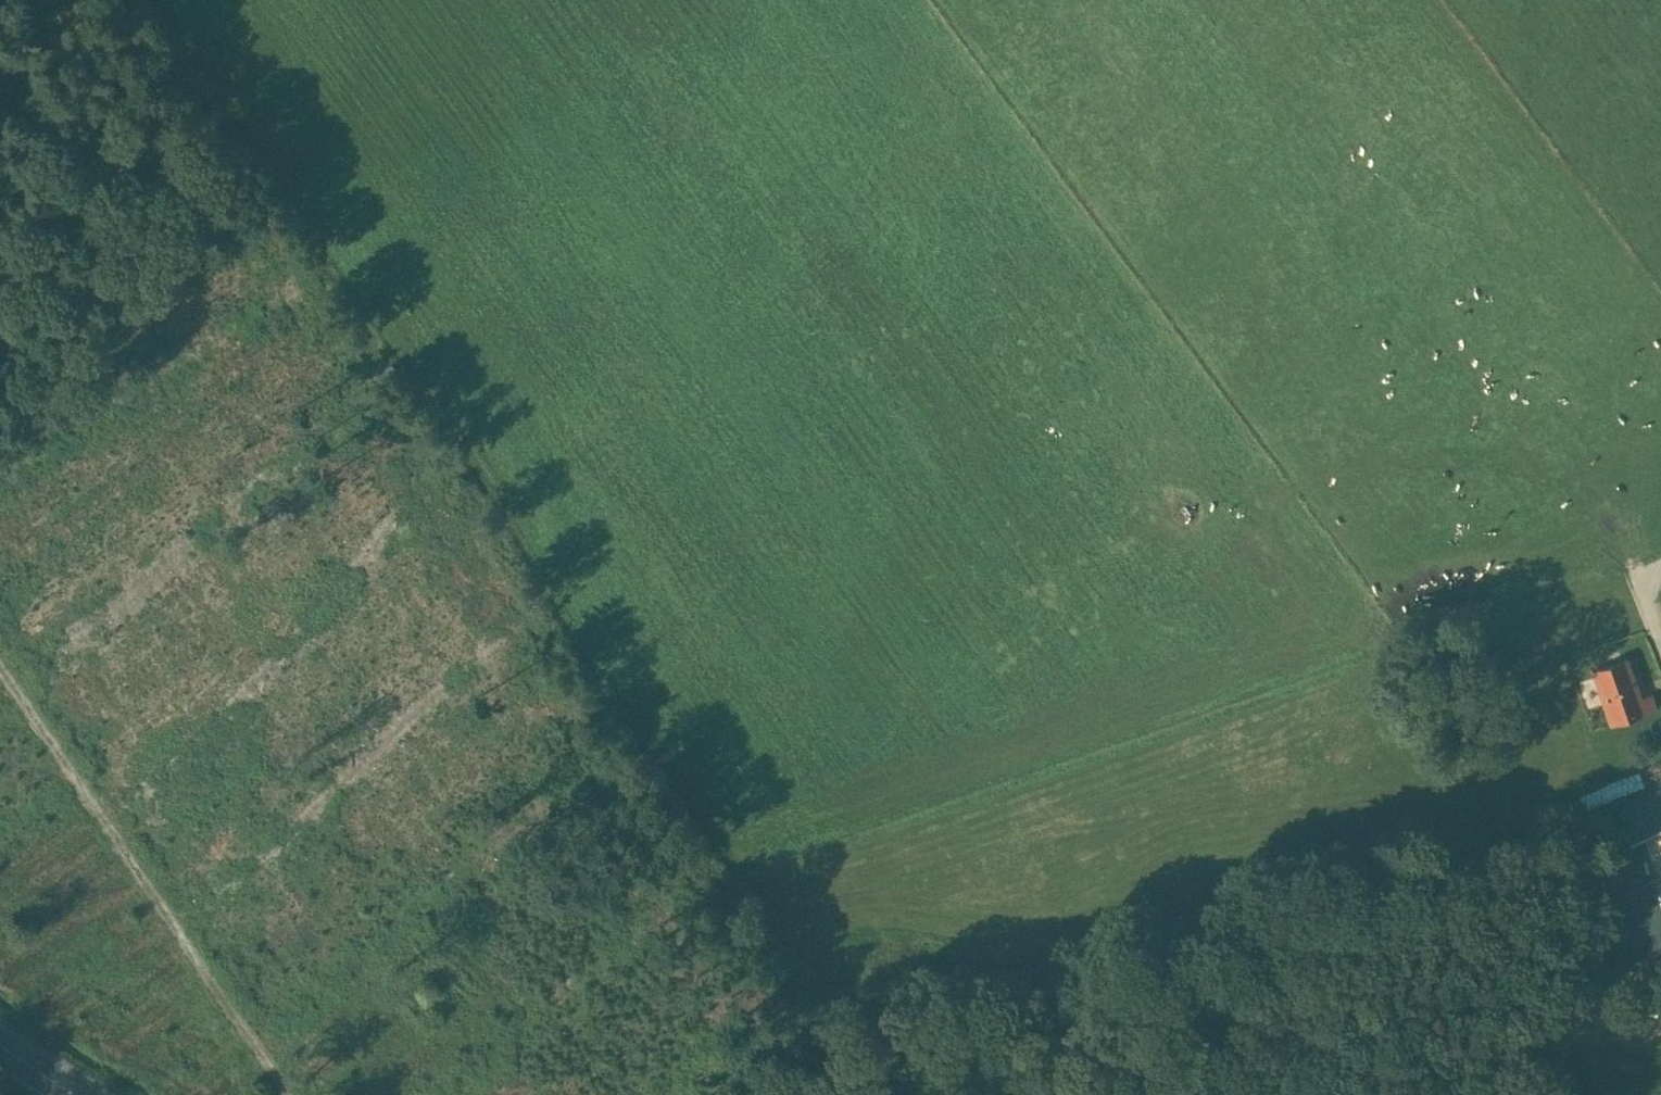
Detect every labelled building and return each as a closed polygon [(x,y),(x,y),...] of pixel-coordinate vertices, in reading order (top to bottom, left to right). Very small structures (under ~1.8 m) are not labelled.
[(1627,656),(1590,669),(1611,724),(1657,707),(1652,694),(1643,697),(1627,656)] [(1627,845),(1609,806),(1589,815),(1608,854),(1627,845)]
